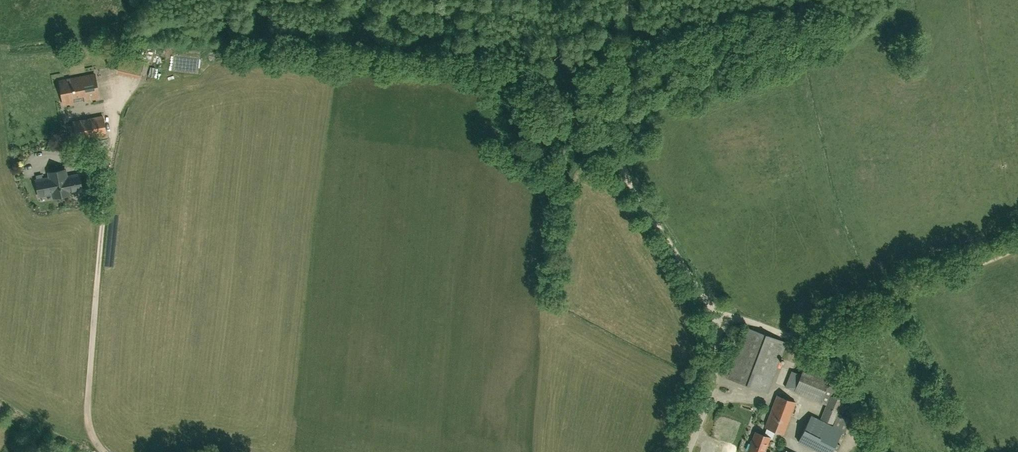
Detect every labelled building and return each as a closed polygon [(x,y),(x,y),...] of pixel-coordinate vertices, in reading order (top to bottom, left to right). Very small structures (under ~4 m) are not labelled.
[(81,50),(61,51),(61,61),(81,60),(81,50)] [(57,61),(57,53),(43,54),(44,62),(57,61)] [(73,102),(72,97),(84,95),(84,100),(85,100),(99,98),(97,88),(96,83),(95,74),(59,81),(63,104),(73,102)] [(38,117),(63,114),(62,107),(37,110),(38,117)] [(103,116),(73,122),(74,125),(68,126),(71,142),(106,136),(105,128),(104,123),(103,116)] [(65,169),(61,170),(49,173),(50,178),(36,180),(39,196),(53,193),(54,197),(70,194),(70,192),(74,191),(75,192),(80,191),(80,190),(82,190),(79,174),(77,174),(76,174),(71,175),(71,176),(67,176),(65,169)] [(767,392),(786,341),(747,327),(728,377),(767,392)] [(787,379),(791,356),(781,355),(777,377),(787,379)] [(852,420),(840,413),(844,400),(832,395),(835,387),(827,384),(830,378),(804,368),(801,373),(792,370),(785,387),(794,390),(793,391),(826,404),(820,419),(835,423),(846,430),(852,420)] [(770,428),(775,430),(783,433),(788,419),(789,420),(796,402),(777,395),(770,413),(771,413),(766,427),(770,428)] [(811,415),(799,441),(821,451),(831,451),(842,430),(811,415)] [(770,428),(767,436),(756,432),(748,451),(750,451),(768,451),(765,451),(770,437),(772,438),(775,430),(770,428)] [(718,442),(703,439),(700,451),(715,451),(718,442)] [(722,451),(735,451),(736,446),(724,444),(722,451)]
